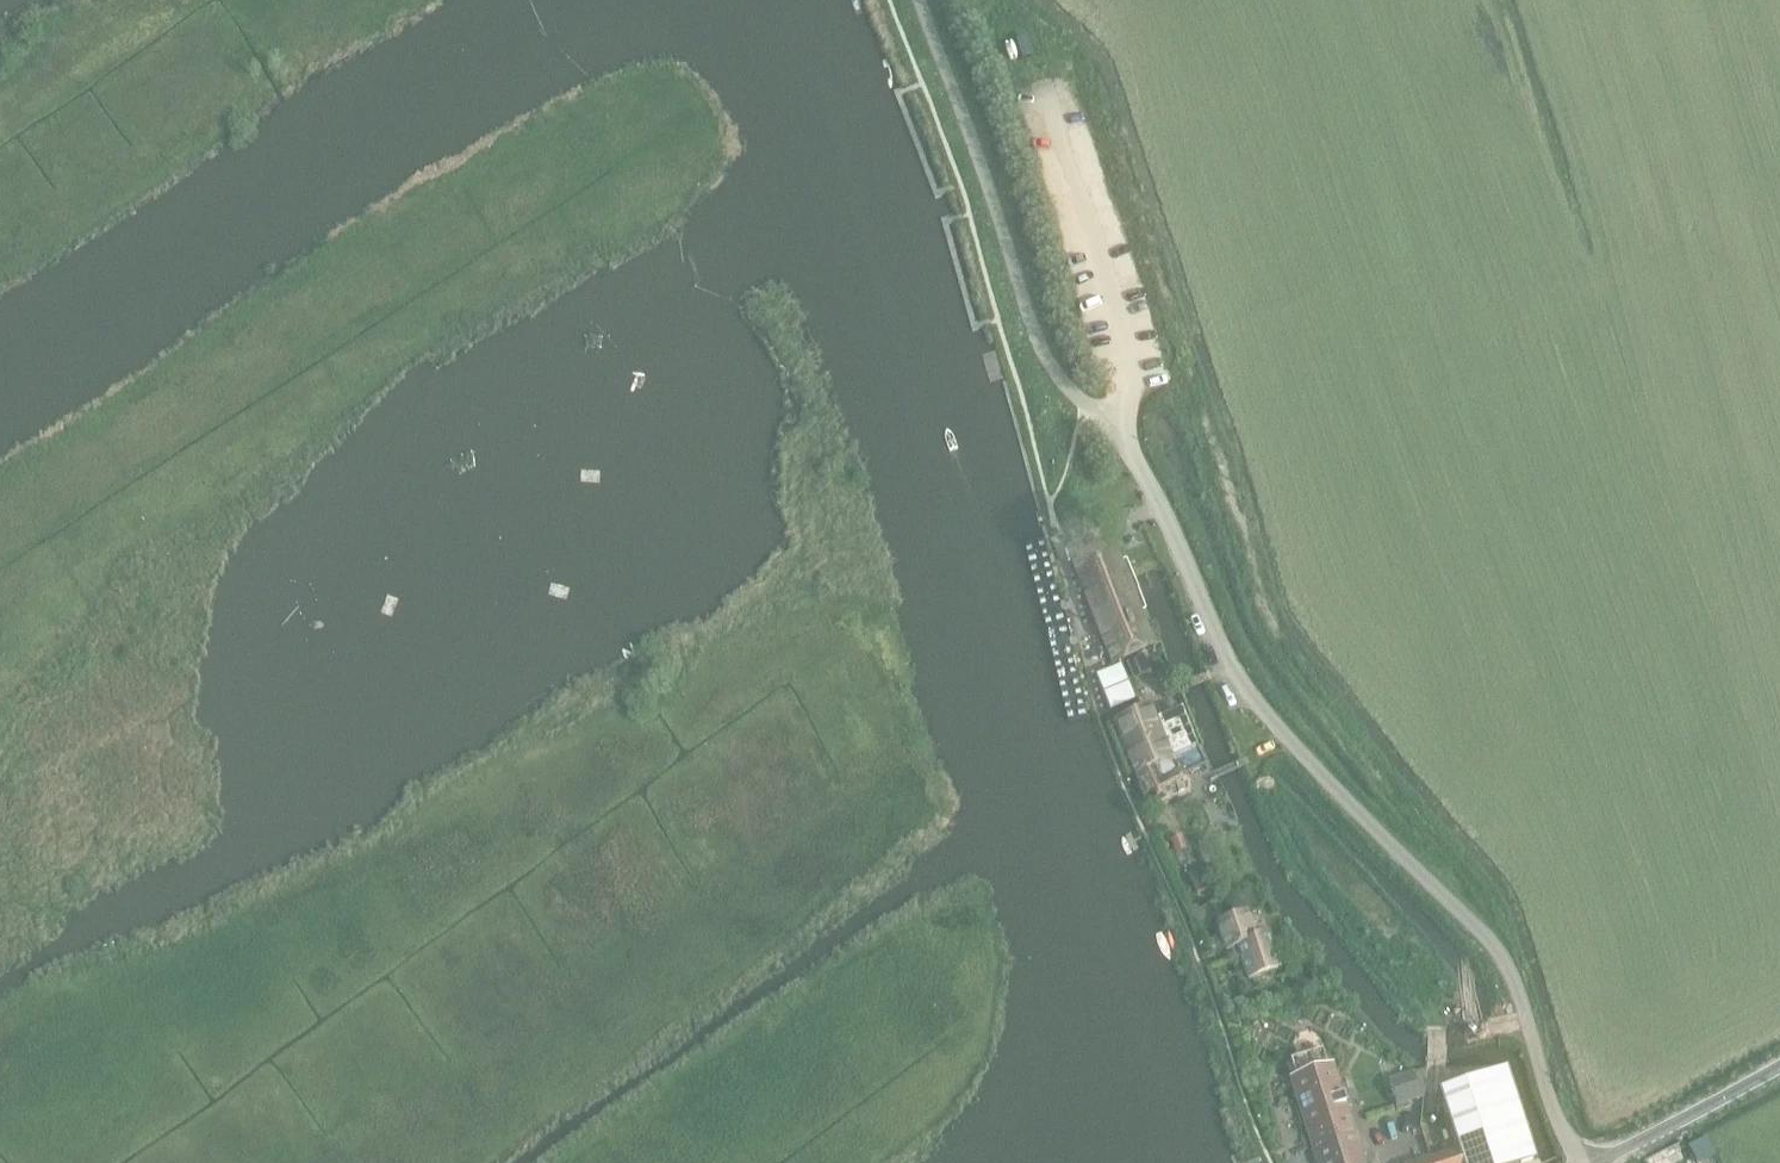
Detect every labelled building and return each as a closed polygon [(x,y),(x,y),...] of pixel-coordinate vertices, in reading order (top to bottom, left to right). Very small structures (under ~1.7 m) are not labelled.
[(1074,546),(1066,550),(1071,562),(1073,561),(1079,559),(1074,546)] [(1152,649),(1111,546),(1079,559),(1073,561),(1114,664),(1152,649)] [(1100,671),(1111,708),(1136,701),(1126,664),(1100,671)] [(1151,708),(1116,722),(1133,765),(1136,774),(1184,754),(1197,749),(1200,748),(1184,710),(1157,721),(1151,708)] [(1184,754),(1136,774),(1150,807),(1189,790),(1183,776),(1204,767),(1197,749),(1184,754)] [(1181,838),(1171,842),(1176,854),(1186,850),(1181,838)] [(1209,866),(1187,875),(1195,894),(1217,884),(1209,866)] [(1206,908),(1193,914),(1198,926),(1212,920),(1206,908)] [(1224,953),(1237,949),(1247,981),(1275,973),(1262,930),(1249,934),(1244,916),(1215,924),(1224,953)] [(1311,1148),(1316,1162),(1363,1162),(1332,1066),(1327,1067),(1321,1050),(1289,1061),(1294,1078),(1289,1079),(1311,1148)] [(1439,1092),(1462,1162),(1529,1162),(1535,1161),(1536,1161),(1507,1070),(1439,1092)] [(1411,1073),(1387,1081),(1396,1107),(1420,1099),(1411,1073)] [(1418,1162),(1462,1162),(1439,1092),(1424,1096),(1434,1127),(1423,1131),(1432,1159),(1418,1162)]
